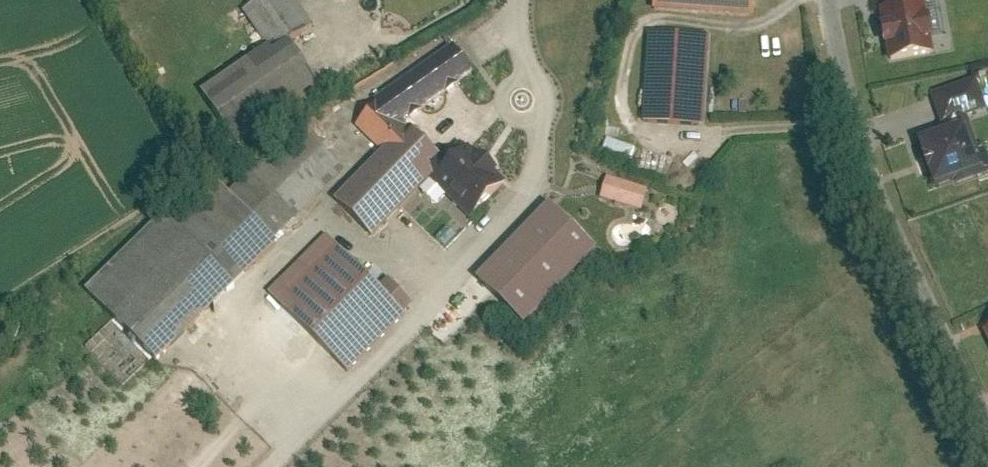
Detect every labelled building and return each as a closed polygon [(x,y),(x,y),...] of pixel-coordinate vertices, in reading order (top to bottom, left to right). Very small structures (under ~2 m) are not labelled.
[(300,0),(261,0),(248,8),(274,45),(289,35),(291,38),(314,21),(300,0)] [(656,8),(756,15),(757,0),(657,0),(656,8)] [(884,2),(894,60),(939,52),(929,0),(892,0),(884,2)] [(712,32),(651,28),(645,118),(707,122),(712,32)] [(274,45),(205,91),(237,140),(322,84),(291,38),(289,35),(274,45)] [(453,41),(380,97),(385,103),(402,125),(475,70),(453,41)] [(979,79),(938,93),(948,123),(987,110),(987,105),(979,79)] [(360,123),(387,151),(407,132),(402,125),(385,103),(360,123)] [(221,180),(276,238),(347,171),(291,113),(221,180)] [(917,138),(932,183),(950,178),(952,185),(987,174),(987,162),(982,144),(977,145),(969,121),(917,138)] [(387,151),(337,199),(371,235),(434,175),(449,161),(415,125),(407,132),(387,151)] [(472,214),(506,183),(468,143),(449,161),(434,175),(472,214)] [(652,187),(610,175),(603,199),(644,212),(652,187)] [(218,177),(172,221),(236,288),(282,244),(276,238),(221,180),(218,177)] [(600,249),(553,204),(479,281),(526,326),(600,249)] [(166,214),(88,288),(159,362),(236,288),(172,221),(166,214)] [(331,234),(271,293),(289,312),(320,343),(348,372),(419,302),(391,274),(381,284),(331,234)] [(289,312),(270,331),(300,362),(320,343),(289,312)] [(153,359),(116,321),(91,345),(128,383),(153,359)]
